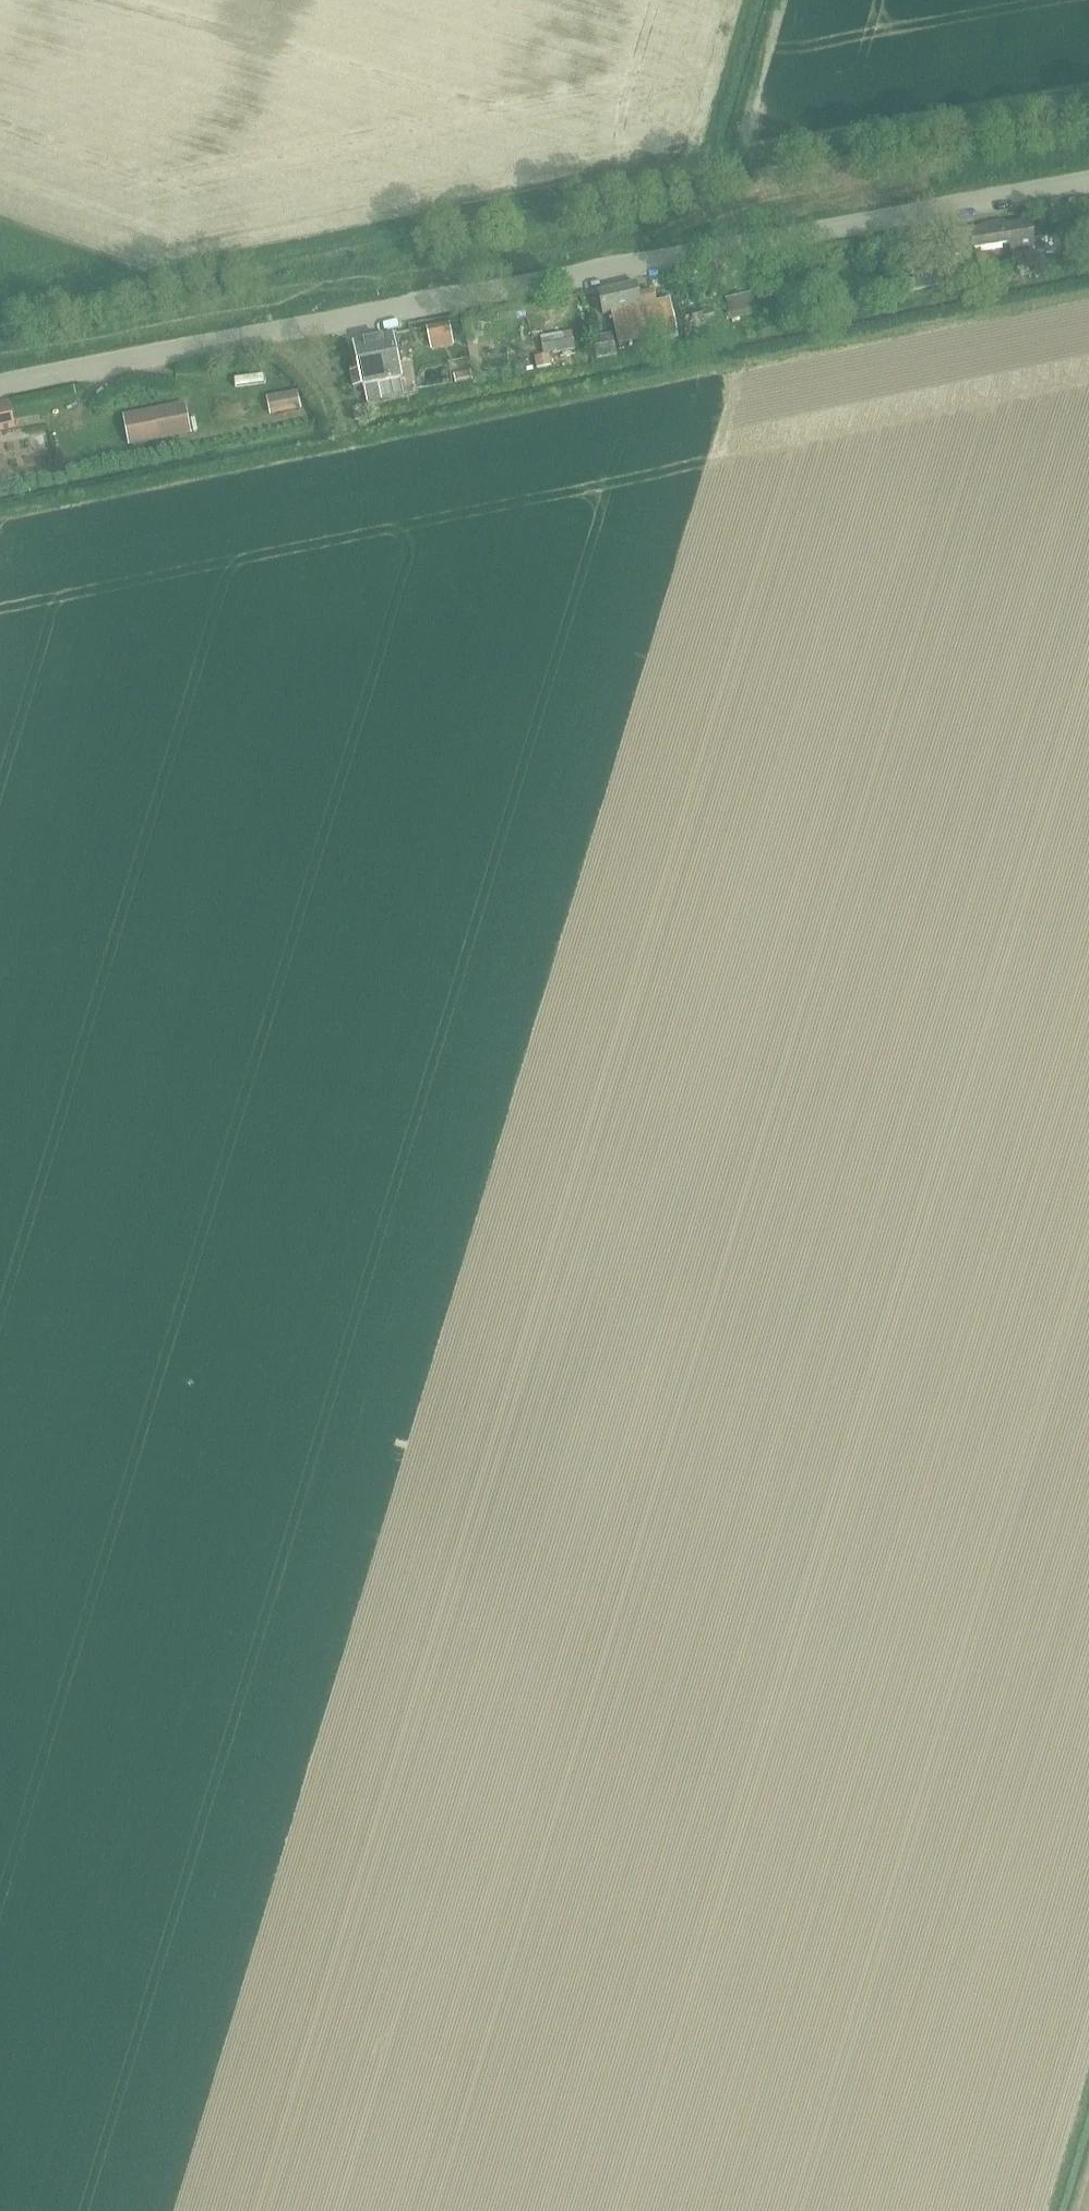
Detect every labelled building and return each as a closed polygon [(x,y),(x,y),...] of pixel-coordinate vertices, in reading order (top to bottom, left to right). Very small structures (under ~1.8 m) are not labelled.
[(1037,249),(1033,223),(1003,228),(1003,223),(948,231),(954,267),(978,263),(977,252),(1010,247),(1011,253),(1037,249)] [(638,283),(598,291),(603,316),(612,314),(618,344),(678,332),(672,300),(657,303),(654,292),(640,295),(638,285),(638,283)] [(728,297),(732,320),(757,316),(753,293),(728,297)] [(515,313),(497,316),(498,323),(517,320),(515,313)] [(450,323),(427,328),(430,344),(453,339),(450,323)] [(549,355),(575,350),(572,332),(541,337),(544,355),(549,355)] [(359,374),(350,375),(353,389),(362,388),(362,390),(364,390),(365,389),(368,404),(382,401),(379,387),(402,383),(393,336),(353,344),(359,374)] [(544,355),(534,357),(536,369),(551,366),(549,355),(544,355)] [(471,371),(453,374),(455,384),(472,380),(471,371)] [(17,430),(13,408),(0,411),(0,433),(17,430)] [(156,413),(126,418),(131,445),(161,439),(156,413)]
